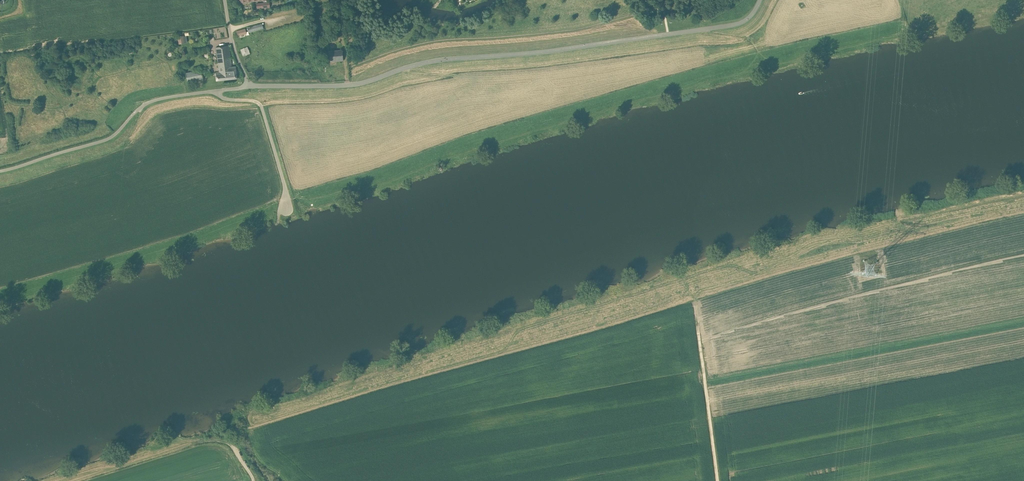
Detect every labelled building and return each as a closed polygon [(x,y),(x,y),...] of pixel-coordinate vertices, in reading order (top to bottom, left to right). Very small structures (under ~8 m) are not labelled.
[(264,3),(261,3),(261,8),(262,8),(270,7),(269,2),(266,3),(266,0),(264,0),(264,3)] [(262,23),(248,27),(249,33),(264,28),(262,23)] [(216,73),(217,81),(237,78),(236,67),(232,67),(229,46),(216,47),(219,72),(216,73)] [(329,60),(343,58),(342,51),(329,52),(329,60)] [(188,84),(203,81),(202,76),(210,74),(209,68),(186,73),(188,84)]
